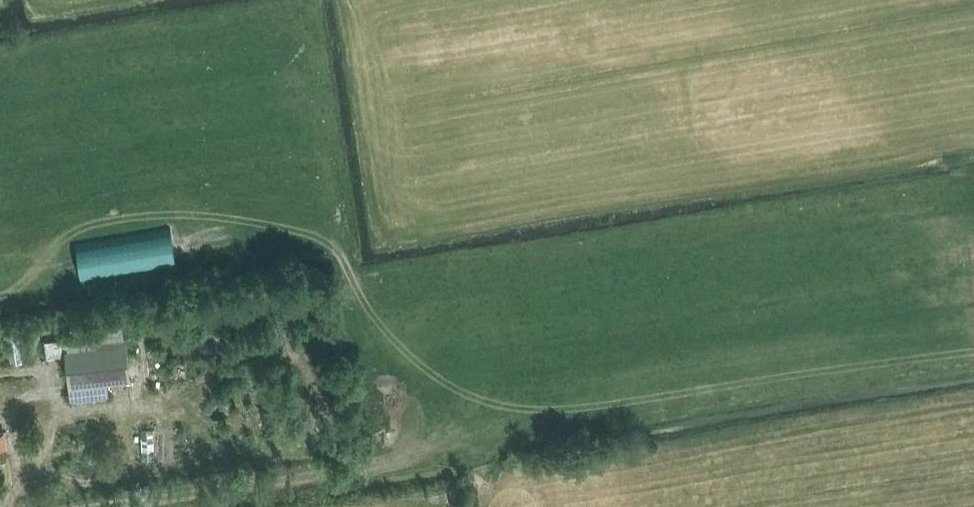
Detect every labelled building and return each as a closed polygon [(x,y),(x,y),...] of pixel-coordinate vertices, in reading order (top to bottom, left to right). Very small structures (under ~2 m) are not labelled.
[(175,229),(78,242),(82,277),(179,264),(175,229)] [(64,337),(44,340),(46,356),(66,354),(65,350),(64,337)] [(126,343),(65,350),(66,354),(69,383),(129,376),(126,343)]
